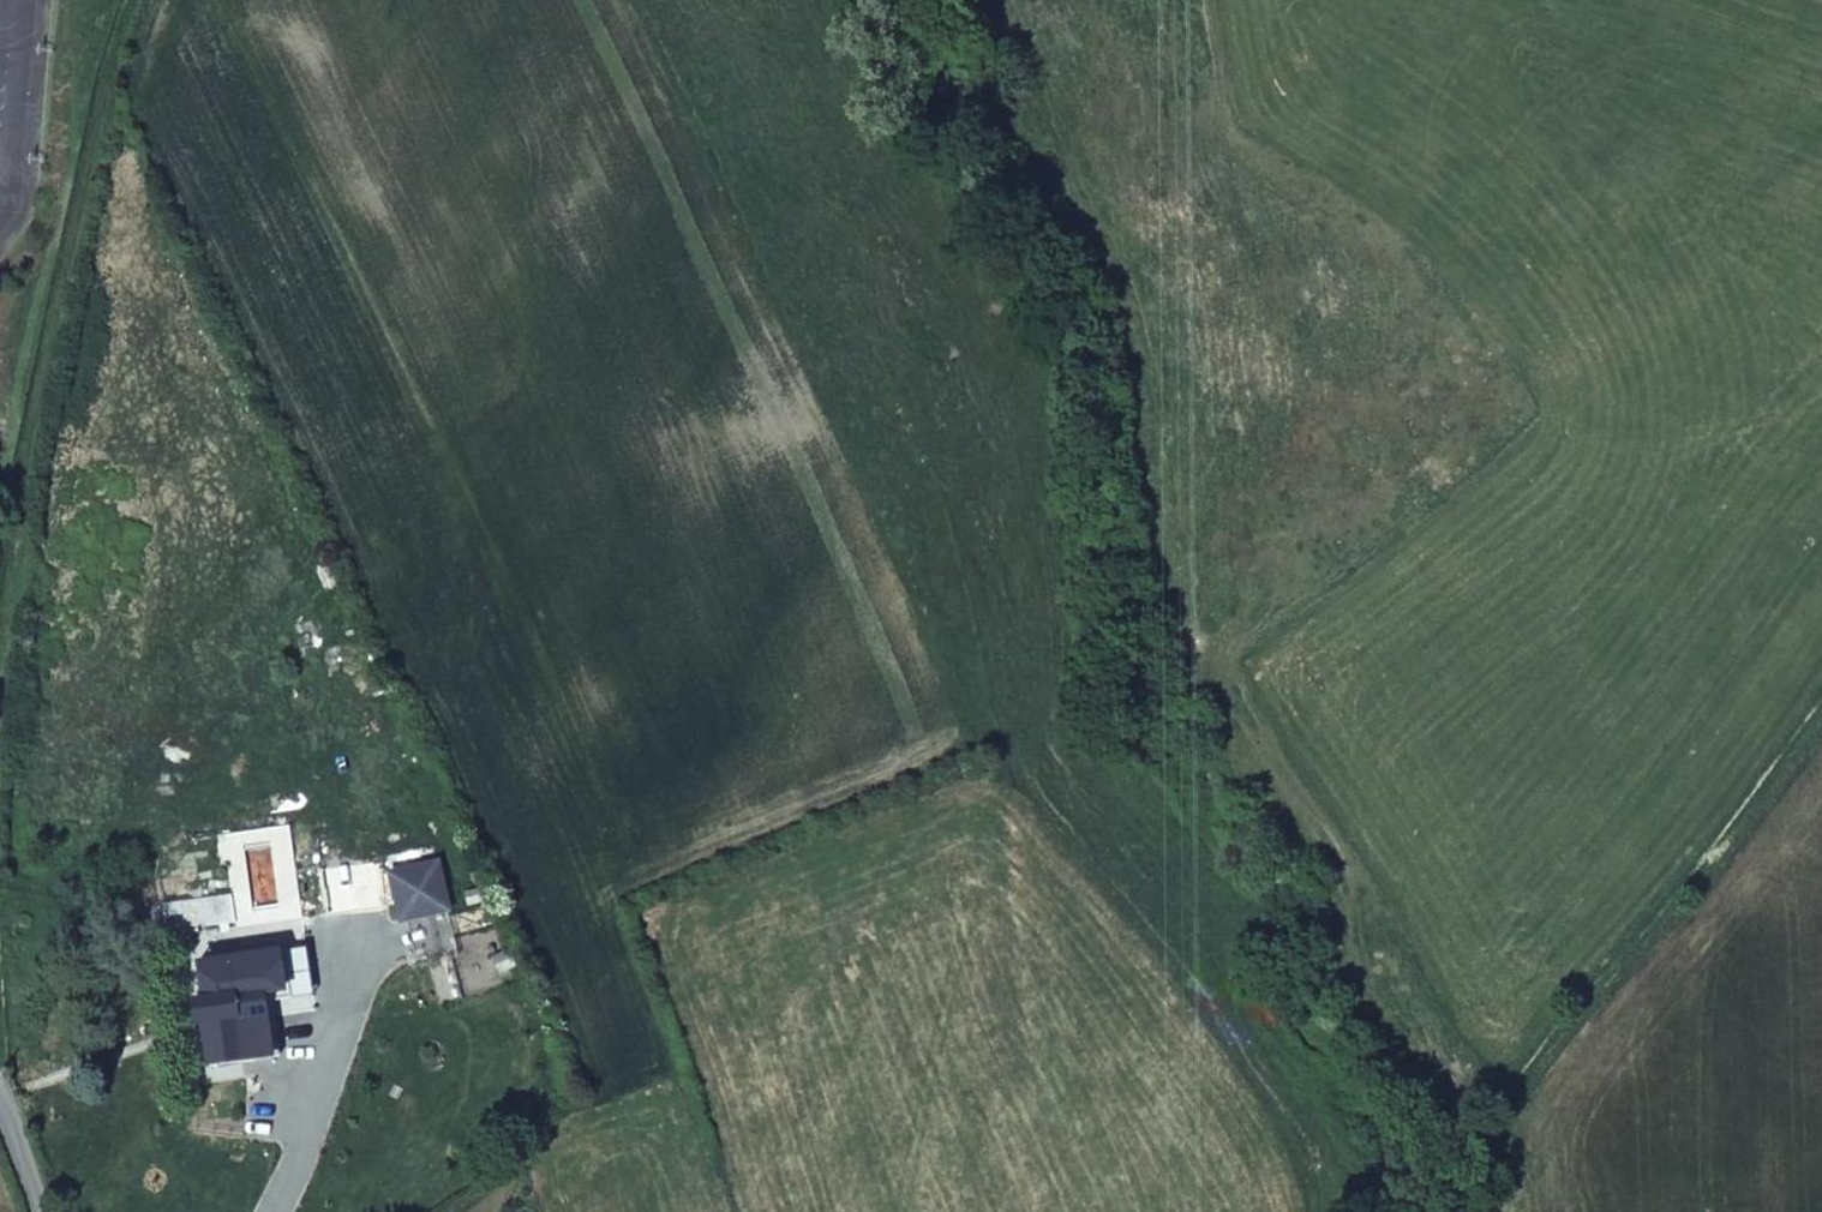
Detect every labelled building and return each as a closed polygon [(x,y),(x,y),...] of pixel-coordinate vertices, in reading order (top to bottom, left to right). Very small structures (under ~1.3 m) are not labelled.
[(391,873),(397,898),(402,921),(449,909),(441,878),(437,861),(391,873)] [(273,954),(279,1001),(308,998),(302,950),(273,954)] [(237,969),(195,974),(198,1001),(189,1002),(192,1027),(199,1026),(203,1067),(246,1062),(273,1059),(266,1003),(279,1001),(273,954),(236,958),(237,969)] [(195,974),(237,969),(236,958),(194,963),(195,974)]
